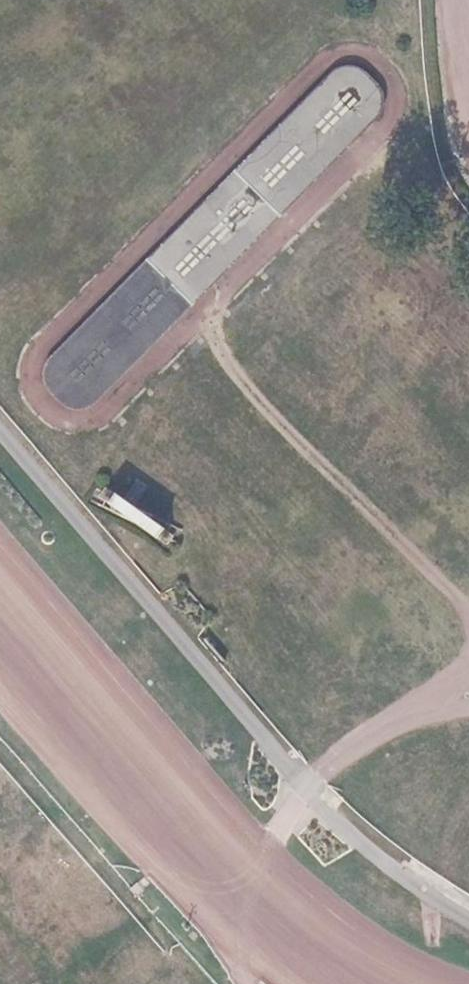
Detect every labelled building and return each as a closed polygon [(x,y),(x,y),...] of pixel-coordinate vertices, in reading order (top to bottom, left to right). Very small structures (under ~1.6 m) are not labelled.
[(344,63),(334,71),(50,357),(44,373),(44,383),(52,393),(73,407),(89,408),(103,396),(382,115),(385,103),(385,91),(374,78),(357,66),(344,63)]
